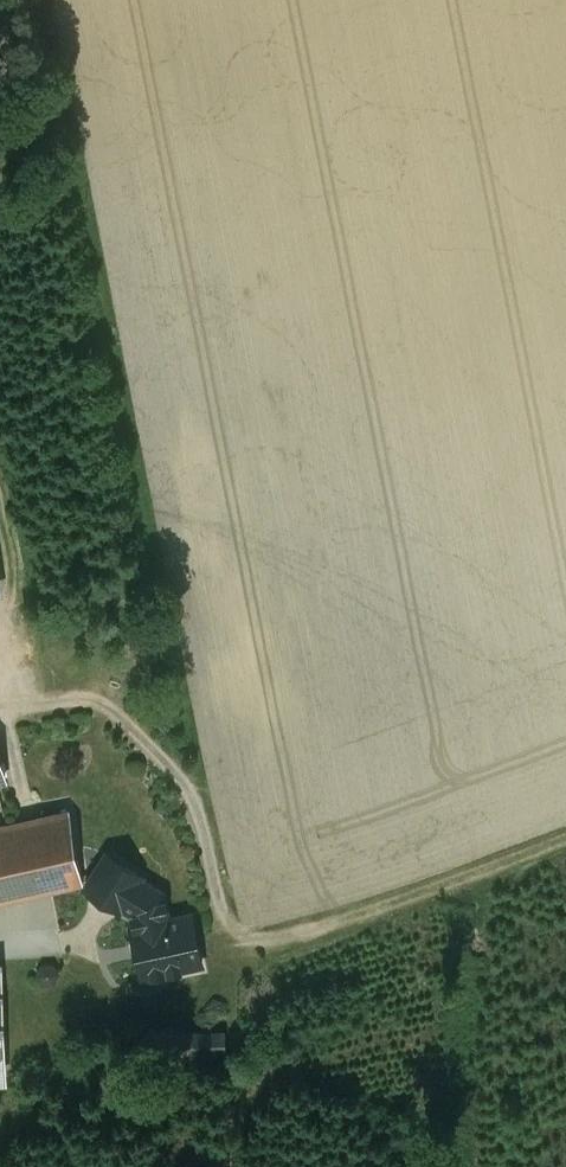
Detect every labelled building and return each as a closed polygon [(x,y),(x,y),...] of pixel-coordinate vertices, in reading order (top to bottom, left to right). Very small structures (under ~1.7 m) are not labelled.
[(0,829),(0,904),(79,888),(72,852),(65,816),(0,829)] [(97,855),(79,888),(135,918),(157,913),(172,886),(101,848),(97,855)] [(88,852),(72,852),(79,888),(97,855),(88,852)] [(204,979),(189,907),(157,913),(135,918),(151,990),(204,979)] [(224,1037),(149,1037),(149,1062),(226,1062),(224,1037)]
